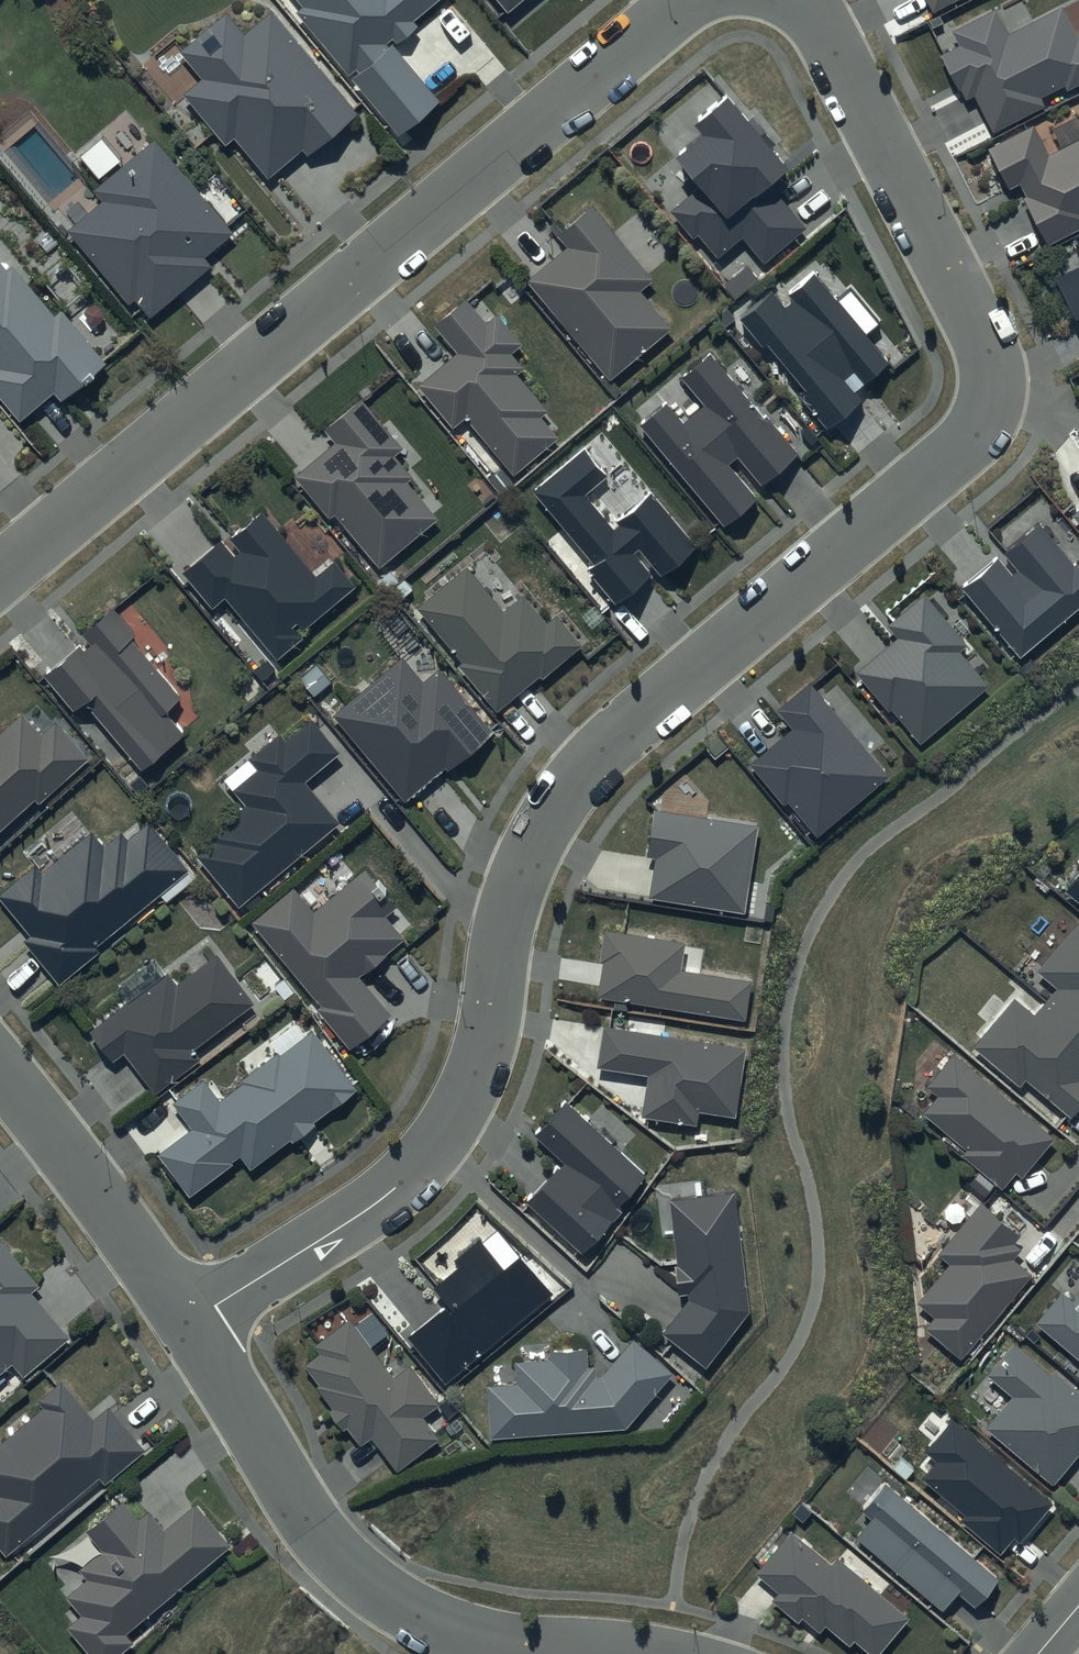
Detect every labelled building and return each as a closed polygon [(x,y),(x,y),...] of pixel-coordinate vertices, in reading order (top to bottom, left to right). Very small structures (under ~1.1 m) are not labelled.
[(304,7),(297,13),(400,134),(439,101),(393,47),(419,26),(415,22),(440,0),(298,0),(304,7)] [(508,13),(524,0),(496,0),(508,13)] [(932,14),(959,0),(925,0),(932,14)] [(953,32),(960,46),(941,56),(965,101),(974,96),(993,133),(1045,106),(1042,99),(1065,87),(1067,91),(1078,85),(1078,38),(1062,7),(1008,35),(995,10),(953,32)] [(360,115),(273,10),(244,34),(227,14),(180,54),(201,79),(181,95),(224,147),(234,139),(268,179),(303,150),(309,157),(360,115)] [(791,166),(727,91),(690,122),(701,135),(671,159),(696,188),(670,210),(693,238),(699,234),(717,256),(743,235),(765,261),(805,227),(769,184),(791,166)] [(990,150),(1010,189),(1020,184),(1027,197),(1024,199),(1048,246),(1078,230),(1078,139),(1047,155),(1033,128),(990,150)] [(235,235),(155,139),(93,191),(102,202),(67,231),(128,305),(136,299),(152,319),(213,268),(206,259),(235,235)] [(654,281),(592,206),(556,236),(567,249),(527,282),(610,381),(672,330),(641,292),(654,281)] [(21,421),(54,394),(61,403),(107,365),(61,310),(54,316),(12,266),(7,271),(0,262),(0,397),(21,421)] [(1056,280),(1075,318),(1078,316),(1078,268),(1056,280)] [(893,363),(814,272),(788,294),(794,301),(785,309),(772,293),(738,322),(762,349),(767,346),(806,391),(798,397),(827,431),(863,400),(857,393),(893,363)] [(487,323),(466,298),(432,327),(455,354),(416,386),(453,430),(465,420),(512,476),(557,439),(540,418),(546,412),(517,377),(525,371),(511,355),(522,345),(497,315),(487,323)] [(798,455),(710,353),(678,380),(702,406),(684,422),(667,402),(638,426),(724,526),(756,499),(728,466),(737,458),(762,486),(798,455)] [(404,449),(362,399),(324,431),(336,444),(295,479),(329,519),(334,515),(380,569),(438,520),(408,484),(414,479),(395,457),(404,449)] [(610,476),(586,448),(533,493),(596,567),(588,574),(614,604),(650,574),(634,555),(639,550),(662,578),(698,547),(652,493),(613,527),(587,496),(610,476)] [(315,577),(261,514),(230,540),(240,553),(235,558),(221,542),(183,574),(213,609),(225,598),(277,659),(358,589),(334,561),(315,577)] [(1039,525),(1002,555),(1016,572),(1011,576),(997,560),(962,590),(1020,658),(1078,609),(1078,572),(1039,525)] [(504,611),(467,567),(417,609),(463,663),(457,667),(496,714),(539,678),(543,682),(585,647),(558,615),(547,624),(523,595),(504,611)] [(924,595),(886,627),(897,640),(858,673),(920,744),(988,687),(959,653),(967,646),(924,595)] [(137,636),(113,609),(83,635),(87,640),(43,678),(74,713),(83,705),(142,773),(185,736),(163,711),(180,695),(132,640),(137,636)] [(423,682),(402,658),(332,718),(404,803),(444,769),(448,773),(495,734),(440,668),(423,682)] [(889,777),(810,683),(776,711),(792,731),(753,763),(816,838),(889,777)] [(22,714),(0,734),(0,832),(35,801),(39,805),(89,759),(56,723),(42,735),(22,714)] [(339,753),(312,721),(287,742),(280,734),(248,762),(256,771),(232,791),(246,808),(191,854),(236,908),(336,823),(303,784),(339,753)] [(759,827),(653,810),(645,858),(655,860),(649,897),(745,913),(759,827)] [(92,832),(41,873),(36,867),(0,896),(0,900),(31,937),(24,943),(59,986),(99,953),(95,948),(189,872),(149,823),(128,840),(122,833),(104,847),(92,832)] [(396,908),(365,872),(314,915),(293,889),(251,924),(321,1007),(316,1011),(350,1052),(392,1016),(360,978),(405,940),(385,917),(396,908)] [(1064,893),(1078,906),(1078,875),(1064,893)] [(1077,921),(1035,970),(1059,991),(1036,1018),(1016,1000),(975,1047),(1021,1086),(1026,1079),(1071,1118),(1078,1110),(1078,922),(1077,921)] [(684,943),(603,931),(598,964),(603,965),(598,997),(745,1020),(751,982),(680,971),(684,943)] [(253,1005),(216,956),(176,986),(167,975),(89,1033),(113,1064),(124,1055),(155,1096),(201,1061),(193,1051),(253,1005)] [(746,1049),(603,1027),(597,1068),(647,1076),(641,1118),(697,1126),(700,1111),(735,1117),(746,1049)] [(358,1090),(312,1031),(220,1102),(204,1080),(172,1105),(190,1129),(156,1155),(190,1198),(240,1159),(250,1173),(358,1090)] [(1055,1139),(952,1054),(925,1086),(937,1096),(921,1115),(965,1153),(963,1157),(1002,1190),(1016,1173),(1022,1178),(1055,1139)] [(649,1174),(566,1100),(534,1136),(563,1162),(525,1204),(583,1256),(621,1214),(617,1211),(649,1174)] [(734,1191),(670,1200),(682,1296),(689,1295),(689,1302),(663,1336),(706,1369),(750,1312),(734,1191)] [(1023,1237),(981,1202),(936,1255),(949,1266),(919,1301),(939,1318),(930,1328),(963,1356),(1030,1276),(1013,1261),(1022,1250),(1016,1245),(1023,1237)] [(551,1295),(497,1231),(482,1243),(479,1240),(452,1263),(457,1269),(431,1290),(446,1308),(409,1339),(446,1383),(551,1295)] [(0,1239),(0,1376),(13,1365),(23,1378),(69,1340),(32,1294),(40,1287),(0,1239)] [(1074,1302),(1063,1292),(1036,1324),(1078,1360),(1078,1296),(1074,1302)] [(350,1319),(311,1348),(317,1356),(303,1366),(335,1409),(329,1414),(342,1432),(348,1428),(361,1445),(371,1438),(396,1472),(438,1441),(421,1418),(439,1405),(410,1366),(394,1378),(350,1319)] [(515,1385),(486,1387),(489,1440),(626,1430),(674,1374),(632,1339),(601,1377),(596,1378),(595,1368),(589,1368),(587,1350),(548,1352),(548,1360),(513,1363),(515,1385)] [(1014,1345),(989,1375),(1013,1396),(984,1430),(1052,1487),(1078,1456),(1078,1392),(1055,1371),(1050,1376),(1014,1345)] [(61,1383),(37,1404),(42,1410),(0,1446),(0,1548),(7,1556),(99,1478),(105,1485),(145,1451),(108,1407),(93,1420),(61,1383)] [(1054,1505),(953,1421),(924,1455),(936,1465),(924,1480),(965,1514),(960,1521),(1001,1555),(1014,1540),(1021,1545),(1054,1505)] [(998,1580),(884,1482),(862,1508),(874,1519),(857,1539),(943,1613),(960,1594),(974,1607),(998,1580)] [(84,1533),(100,1552),(79,1570),(89,1582),(69,1598),(85,1618),(69,1630),(88,1653),(120,1653),(132,1644),(125,1634),(231,1548),(195,1504),(164,1530),(148,1511),(138,1520),(123,1501),(84,1533)] [(791,1532),(754,1575),(775,1593),(768,1601),(797,1626),(803,1619),(819,1633),(826,1625),(849,1644),(855,1638),(874,1653),(906,1617),(836,1557),(829,1565),(791,1532)]
